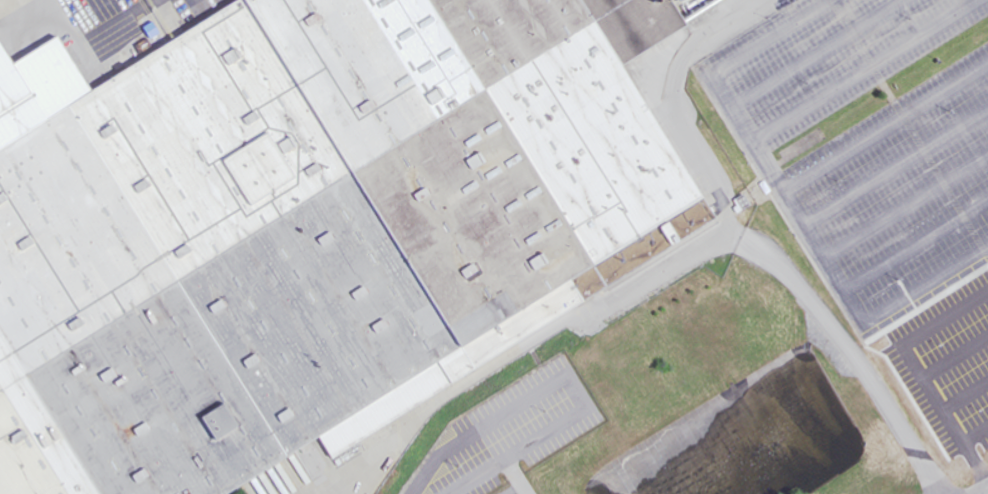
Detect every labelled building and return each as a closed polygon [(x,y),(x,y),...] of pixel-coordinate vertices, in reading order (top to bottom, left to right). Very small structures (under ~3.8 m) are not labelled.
[(683,24),(668,0),(233,0),(91,88),(56,33),(12,62),(0,43),(0,493),(220,493),(317,434),(332,457),(714,217),(619,64),(683,24)]
